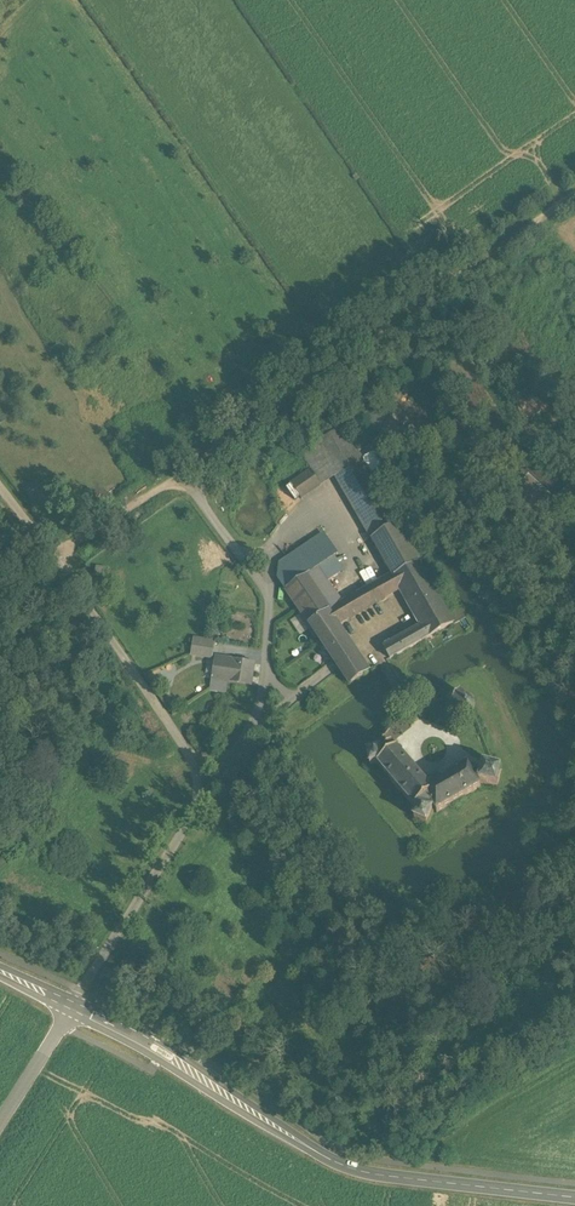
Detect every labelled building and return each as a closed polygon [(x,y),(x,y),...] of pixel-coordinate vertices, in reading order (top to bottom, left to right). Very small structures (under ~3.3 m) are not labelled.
[(540,396),(516,404),(519,414),(543,406),(540,396)] [(372,539),(397,525),(342,429),(301,453),(305,461),(311,471),(320,486),(335,477),(372,539)] [(305,461),(285,475),(292,485),(311,471),(305,461)] [(311,471),(292,485),(301,500),(320,486),(311,471)] [(294,504),(301,500),(292,485),(284,490),(294,504)] [(453,624),(397,525),(372,539),(394,577),(401,588),(410,603),(414,611),(427,634),(429,638),(453,624)] [(272,568),(279,578),(300,564),(308,575),(315,570),(317,569),(337,555),(323,534),(272,568)] [(300,564),(279,578),(286,590),(308,575),(300,564)] [(342,606),(317,569),(308,575),(331,609),(333,608),(335,611),(342,606)] [(331,609),(308,575),(286,590),(310,625),(327,615),(333,612),(331,609)] [(394,577),(390,579),(396,591),(398,590),(401,588),(394,577)] [(333,612),(327,615),(335,627),(396,591),(390,579),(342,606),(340,608),(335,611),(333,612)] [(327,615),(310,625),(350,685),(367,674),(335,627),(327,615)] [(410,635),(399,641),(385,649),(390,660),(429,638),(427,634),(421,638),(417,631),(410,635)] [(192,638),(191,657),(214,658),(216,639),(192,638)] [(233,662),(221,660),(220,666),(219,680),(230,682),(233,662)] [(254,665),(233,661),(233,662),(230,682),(251,685),(254,665)] [(470,699),(461,693),(460,691),(453,693),(449,699),(446,701),(447,702),(446,703),(447,704),(448,702),(451,705),(450,706),(452,707),(452,706),(461,712),(460,713),(462,714),(462,713),(465,714),(469,715),(473,711),(472,711),(474,709),(474,708),(474,706),(475,706),(475,705),(474,705),(473,703),(473,702),(471,701),(472,699),(471,698),(470,699)] [(429,787),(398,751),(397,749),(396,750),(391,744),(383,751),(385,753),(384,754),(383,753),(382,753),(381,749),(367,753),(370,766),(377,764),(417,812),(414,818),(427,824),(433,810),(434,809),(437,813),(481,787),(479,783),(480,782),(497,787),(502,770),(500,770),(484,765),(481,774),(475,777),(469,766),(434,786),(432,786),(430,786),(429,787)] [(491,922),(474,926),(477,941),(494,938),(491,922)]
